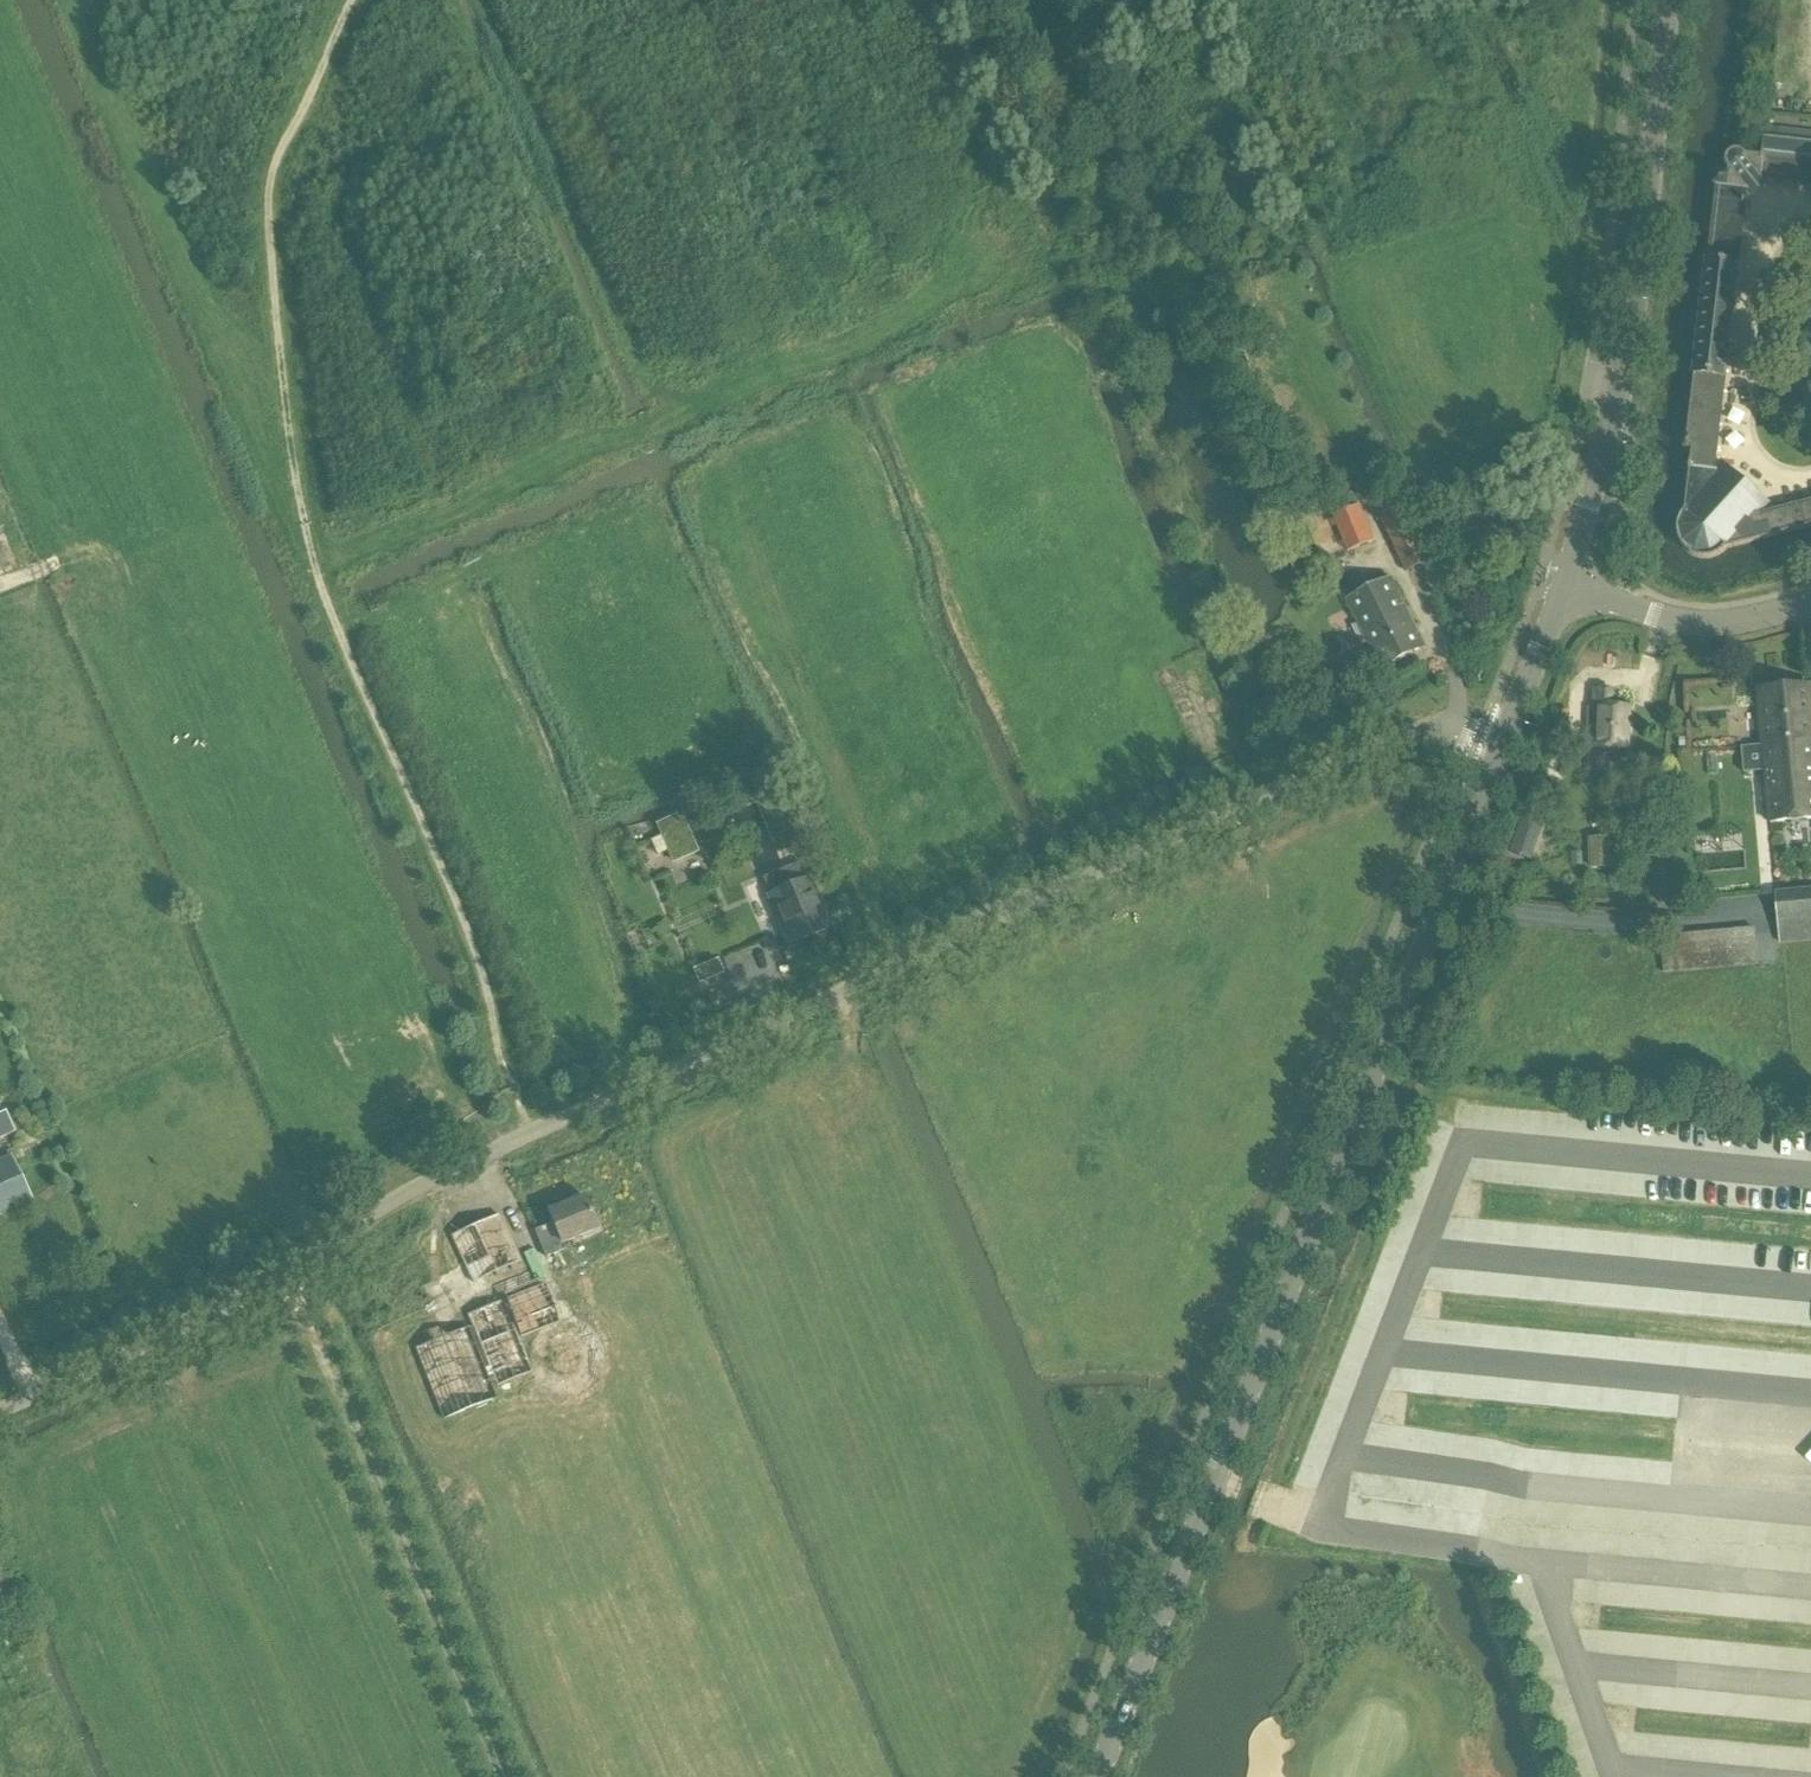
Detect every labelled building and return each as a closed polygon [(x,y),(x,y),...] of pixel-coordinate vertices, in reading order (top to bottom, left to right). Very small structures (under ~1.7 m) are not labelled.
[(1766,138),(1763,157),(1745,155),(1744,153),(1742,152),(1740,151),(1739,150),(1737,150),(1734,150),(1732,151),(1731,151),(1729,152),(1728,154),(1726,156),(1726,158),(1725,160),(1725,162),(1725,164),(1726,166),(1727,168),(1728,169),(1727,176),(1721,175),(1715,175),(1713,186),(1715,187),(1686,437),(1685,437),(1681,442),(1683,449),(1691,450),(1684,510),(1682,513),(1680,516),(1678,519),(1677,522),(1677,525),(1676,528),(1677,532),(1677,535),(1678,538),(1679,541),(1681,544),(1682,547),(1685,549),(1687,551),(1689,553),(1692,555),(1695,556),(1698,557),(1701,558),(1705,558),(1708,558),(1711,557),(1714,556),(1717,555),(1720,553),(1723,551),(1725,549),(1726,548),(1810,526),(1810,502),(1758,516),(1757,513),(1761,509),(1718,471),(1718,470),(1714,470),(1747,192),(1763,179),(1810,185),(1810,144),(1766,138)] [(1374,541),(1359,506),(1333,517),(1348,552),(1374,541)] [(1380,516),(1407,571),(1428,561),(1402,506),(1380,516)] [(1425,647),(1391,579),(1348,601),(1382,669),(1425,647)] [(1765,764),(1770,823),(1810,819),(1810,690),(1810,687),(1758,691),(1763,742),(1744,744),(1746,766),(1765,764)] [(1597,748),(1628,750),(1630,707),(1611,706),(1612,690),(1594,689),(1593,708),(1588,708),(1587,744),(1597,745),(1597,748)] [(1557,725),(1568,725),(1569,711),(1557,710),(1557,725)] [(679,814),(659,828),(663,835),(650,840),(656,855),(669,850),(674,863),(696,853),(690,840),(693,839),(687,825),(684,826),(679,814)] [(1506,869),(1520,874),(1526,857),(1530,858),(1543,822),(1525,815),(1506,869)] [(1590,839),(1591,867),(1611,867),(1609,838),(1590,839)] [(789,942),(790,945),(828,928),(807,879),(768,895),(782,926),(779,927),(786,944),(789,942)] [(1781,944),(1810,941),(1810,889),(1776,892),(1781,944)] [(1661,945),(1664,973),(1759,965),(1755,929),(1680,936),(1681,943),(1661,945)] [(695,970),(701,983),(723,973),(717,960),(695,970)] [(15,1132),(5,1112),(0,1114),(0,1139),(15,1132)] [(32,1199),(11,1156),(0,1161),(0,1214),(32,1199)] [(560,1285),(547,1291),(543,1281),(537,1267),(477,1292),(473,1293),(479,1307),(473,1309),(461,1314),(463,1318),(468,1328),(467,1328),(474,1346),(476,1349),(480,1347),(479,1347),(486,1344),(495,1340),(496,1341),(500,1339),(499,1337),(546,1318),(554,1337),(553,1338),(555,1342),(557,1341),(558,1340),(560,1340),(559,1339),(564,1337),(574,1333),(574,1334),(576,1333),(579,1332),(563,1293),(560,1285)] [(0,1568),(0,1601),(12,1596),(0,1568)] [(12,1603),(0,1609),(0,1610),(3,1617),(16,1612),(12,1603)]
